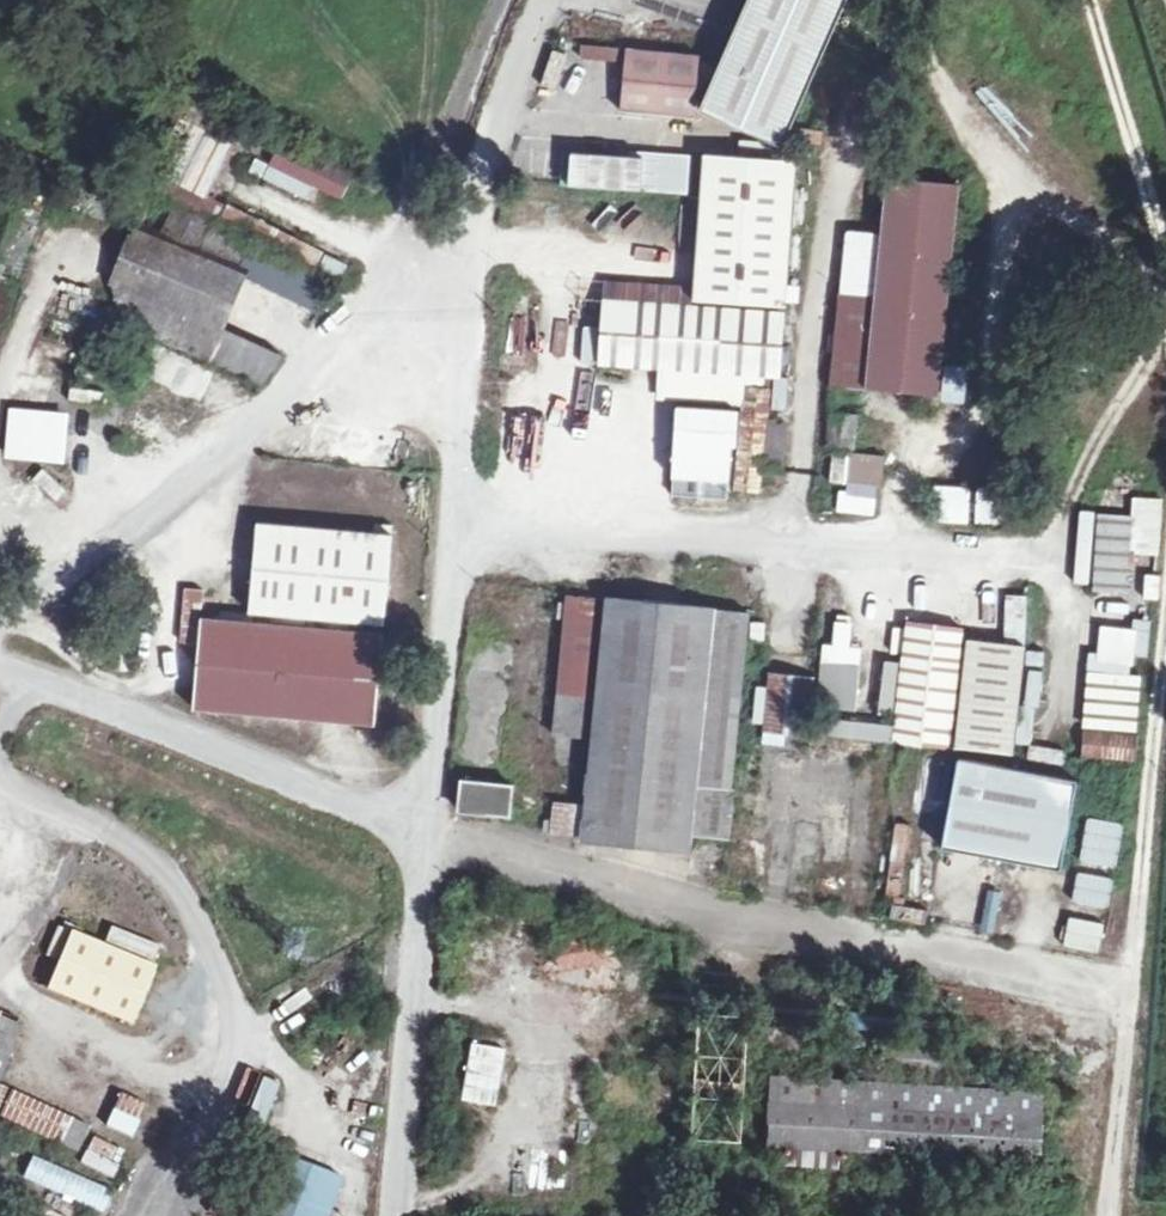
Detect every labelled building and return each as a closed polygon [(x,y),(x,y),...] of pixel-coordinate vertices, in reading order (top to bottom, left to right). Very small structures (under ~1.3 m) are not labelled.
[(702,13),(709,0),(681,0),(680,2),(702,13)] [(599,67),(541,61),(534,123),(552,125),(555,95),(597,99),(599,67)] [(718,78),(646,71),(640,133),(713,141),(718,78)] [(237,118),(189,96),(178,119),(226,142),(237,118)] [(226,142),(178,119),(151,173),(199,197),(226,142)] [(350,173),(276,138),(256,181),(328,215),(350,173)] [(569,190),(692,190),(692,152),(569,152),(569,190)] [(958,418),(980,206),(908,200),(896,320),(860,317),(851,409),(958,418)] [(317,250),(222,204),(211,227),(305,273),(317,250)] [(173,205),(162,231),(190,243),(201,217),(173,205)] [(320,283),(250,248),(239,269),(310,303),(320,283)] [(611,322),(566,318),(559,402),(603,405),(611,322)] [(796,402),(802,336),(624,322),(618,388),(796,402)] [(205,370),(151,345),(137,375),(192,399),(205,370)] [(672,501),(735,502),(736,407),(673,406),(672,501)] [(67,462),(68,409),(6,408),(5,461),(67,462)] [(782,516),(791,410),(763,408),(754,514),(782,516)] [(873,472),(877,439),(850,437),(848,471),(873,472)] [(1165,529),(1165,514),(1115,511),(1103,696),(1155,699),(1165,529)] [(1031,520),(950,514),(948,544),(1030,549),(1031,520)] [(409,557),(277,543),(268,631),(401,644),(409,557)] [(198,636),(201,589),(184,588),(181,635),(198,636)] [(610,622),(586,619),(570,758),(596,762),(610,622)] [(767,634),(623,620),(598,825),(571,822),(568,855),(705,870),(708,849),(746,853),(751,806),(744,805),(767,634)] [(399,652),(221,636),(212,728),(392,744),(399,652)] [(967,771),(978,652),(924,645),(919,687),(911,765),(967,771)] [(810,744),(811,674),(765,673),(763,743),(810,744)] [(911,765),(919,687),(889,683),(881,761),(911,765)] [(1142,704),(1084,701),(1083,730),(1140,733),(1142,704)] [(1138,735),(1084,733),(1083,759),(1137,761),(1138,735)] [(1081,790),(974,774),(964,839),(1073,852),(1081,790)] [(528,808),(480,803),(478,833),(524,839),(528,808)] [(1144,844),(1113,841),(1107,910),(1139,912),(1144,844)] [(1073,914),(1069,914),(1066,946),(1102,949),(1109,876),(1076,873),(1073,914)] [(981,893),(984,932),(1006,931),(1004,892),(981,893)] [(134,1025),(163,946),(113,928),(108,943),(67,929),(44,992),(134,1025)] [(640,958),(569,943),(555,998),(627,1015),(640,958)] [(0,1029),(0,1066),(12,1034),(0,1029)] [(471,1045),(466,1088),(502,1092),(507,1048),(471,1045)] [(120,1092),(105,1126),(132,1138),(147,1104),(120,1092)] [(1053,1115),(785,1098),(780,1167),(1053,1184),(1058,1115),(1053,1115)] [(113,1178),(125,1150),(92,1137),(81,1164),(113,1178)] [(32,1157),(22,1179),(104,1213),(114,1191),(32,1157)]
